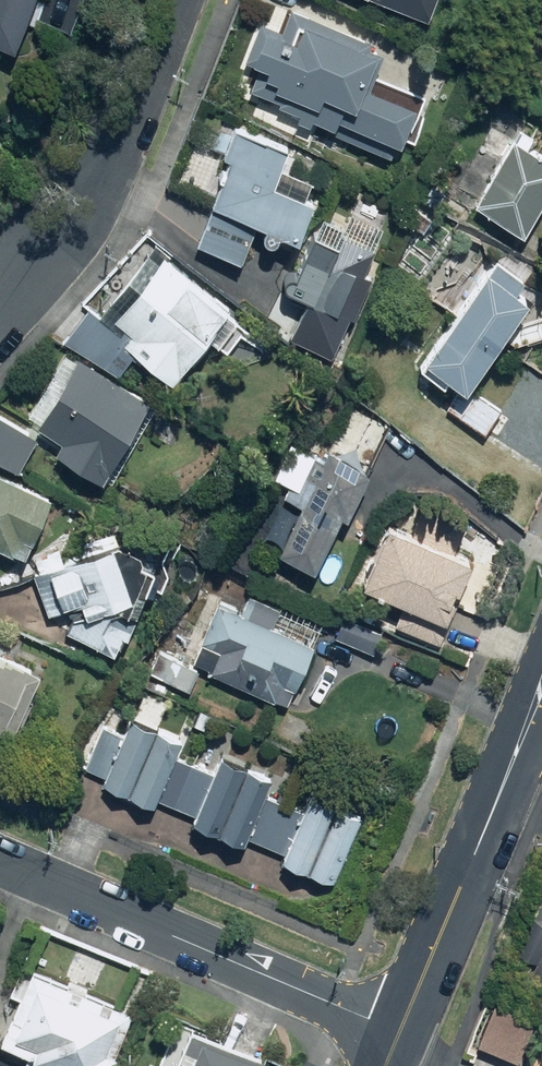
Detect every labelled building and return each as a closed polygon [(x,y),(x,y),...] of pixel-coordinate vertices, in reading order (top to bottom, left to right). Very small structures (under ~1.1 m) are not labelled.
[(14,51),(35,0),(0,0),(0,45),(14,51)] [(428,19),(435,0),(381,0),(428,19)] [(287,28),(266,21),(253,58),(274,66),(269,82),(322,101),(325,93),(359,106),(353,123),(404,142),(419,103),(372,86),(385,49),(371,44),(374,36),(295,7),(287,28)] [(231,157),(199,245),(247,262),(257,233),(279,241),(281,234),(297,240),(307,243),(310,234),(312,227),(314,222),(322,199),(313,196),(320,177),(285,165),(293,144),(223,120),(212,150),(231,157)] [(541,202),(541,143),(516,129),(475,201),(526,230),(541,202)] [(350,316),(358,319),(384,247),(345,233),(341,246),(310,234),(307,243),(297,240),(281,285),(307,294),(292,338),(336,354),(350,316)] [(465,383),(468,386),(471,382),(529,296),(516,287),(526,273),(500,255),(489,270),(451,244),(421,288),(457,312),(420,366),(446,383),(452,375),(465,383)] [(253,319),(152,246),(122,287),(134,296),(117,319),(134,331),(126,342),(177,379),(209,335),(230,351),(253,319)] [(58,441),(53,451),(118,485),(162,401),(68,351),(32,419),(43,425),(39,431),(58,441)] [(294,484),(287,498),(270,535),(287,543),(282,552),(317,568),(343,514),(349,516),(372,467),(331,448),(326,458),(291,442),(275,476),(294,484)] [(0,469),(0,546),(27,557),(55,493),(0,469)] [(67,559),(63,549),(37,558),(51,595),(60,591),(65,604),(82,597),(86,606),(60,616),(64,628),(119,650),(139,606),(117,545),(121,543),(116,529),(94,537),(97,547),(67,559)] [(467,584),(382,549),(357,609),(442,644),(467,584)] [(203,666),(291,704),(318,641),(278,624),(286,605),(251,590),(245,606),(221,596),(193,661),(162,648),(151,673),(193,691),(203,666)] [(0,649),(0,727),(19,735),(48,670),(0,649)] [(108,772),(105,779),(118,785),(156,801),(158,796),(196,812),(194,817),(246,839),(248,835),(288,852),(286,857),(334,877),(362,811),(314,791),(305,812),(264,794),(273,773),(222,751),(214,770),(178,754),(185,736),(133,714),(128,726),(94,711),(74,757),(108,772)] [(30,967),(0,1044),(0,1045),(52,1065),(108,1065),(131,1007),(30,967)] [(178,1018),(158,1065),(267,1065),(271,1057),(178,1018)]
